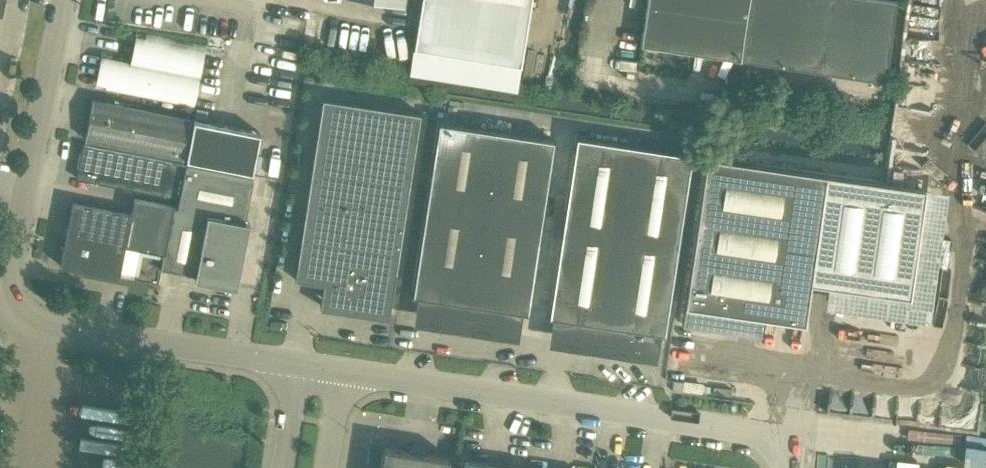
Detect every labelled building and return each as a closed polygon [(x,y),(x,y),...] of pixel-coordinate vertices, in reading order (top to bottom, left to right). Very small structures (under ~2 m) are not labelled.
[(411,71),(517,88),(520,66),(529,14),(529,15),(531,0),(422,0),(414,49),(411,71)] [(749,0),(648,0),(641,44),(740,59),(749,0)] [(740,59),(887,81),(896,2),(883,0),(749,0),(740,59)] [(193,107),(206,45),(146,33),(140,64),(111,59),(109,67),(103,66),(102,74),(107,75),(104,90),(193,107)] [(420,113),(324,99),(323,98),(295,280),(296,280),(296,279),(323,284),(321,296),(334,298),(333,307),(389,315),(420,113)] [(183,159),(191,119),(93,100),(85,139),(183,159)] [(206,163),(212,123),(194,120),(186,159),(206,163)] [(527,311),(554,140),(439,122),(412,293),(411,293),(411,294),(442,299),(438,323),(494,331),(497,308),(528,312),(529,311),(527,311)] [(252,172),(260,133),(212,123),(206,163),(252,172)] [(548,314),(547,315),(579,320),(575,344),(630,352),(656,356),(660,333),(665,333),(665,332),(664,332),(691,154),(576,136),(549,314),(548,314)] [(180,199),(186,165),(84,145),(82,155),(80,154),(77,169),(79,169),(77,179),(179,199),(180,199)] [(707,155),(682,323),(761,335),(764,315),(804,321),(807,301),(809,301),(811,281),(830,284),(908,295),(924,187),(827,173),(707,155)] [(236,286),(249,221),(245,220),(253,178),(186,165),(180,199),(179,199),(178,207),(134,199),(131,215),(72,203),(60,266),(158,285),(162,267),(195,274),(194,278),(236,286)] [(965,341),(985,344),(985,319),(970,316),(965,341)] [(962,363),(961,383),(982,384),(982,375),(975,375),(976,364),(962,363)] [(407,451),(384,447),(380,467),(447,467),(449,457),(425,454),(425,457),(407,454),(407,451)] [(463,467),(519,467),(511,467),(465,460),(463,467)]
